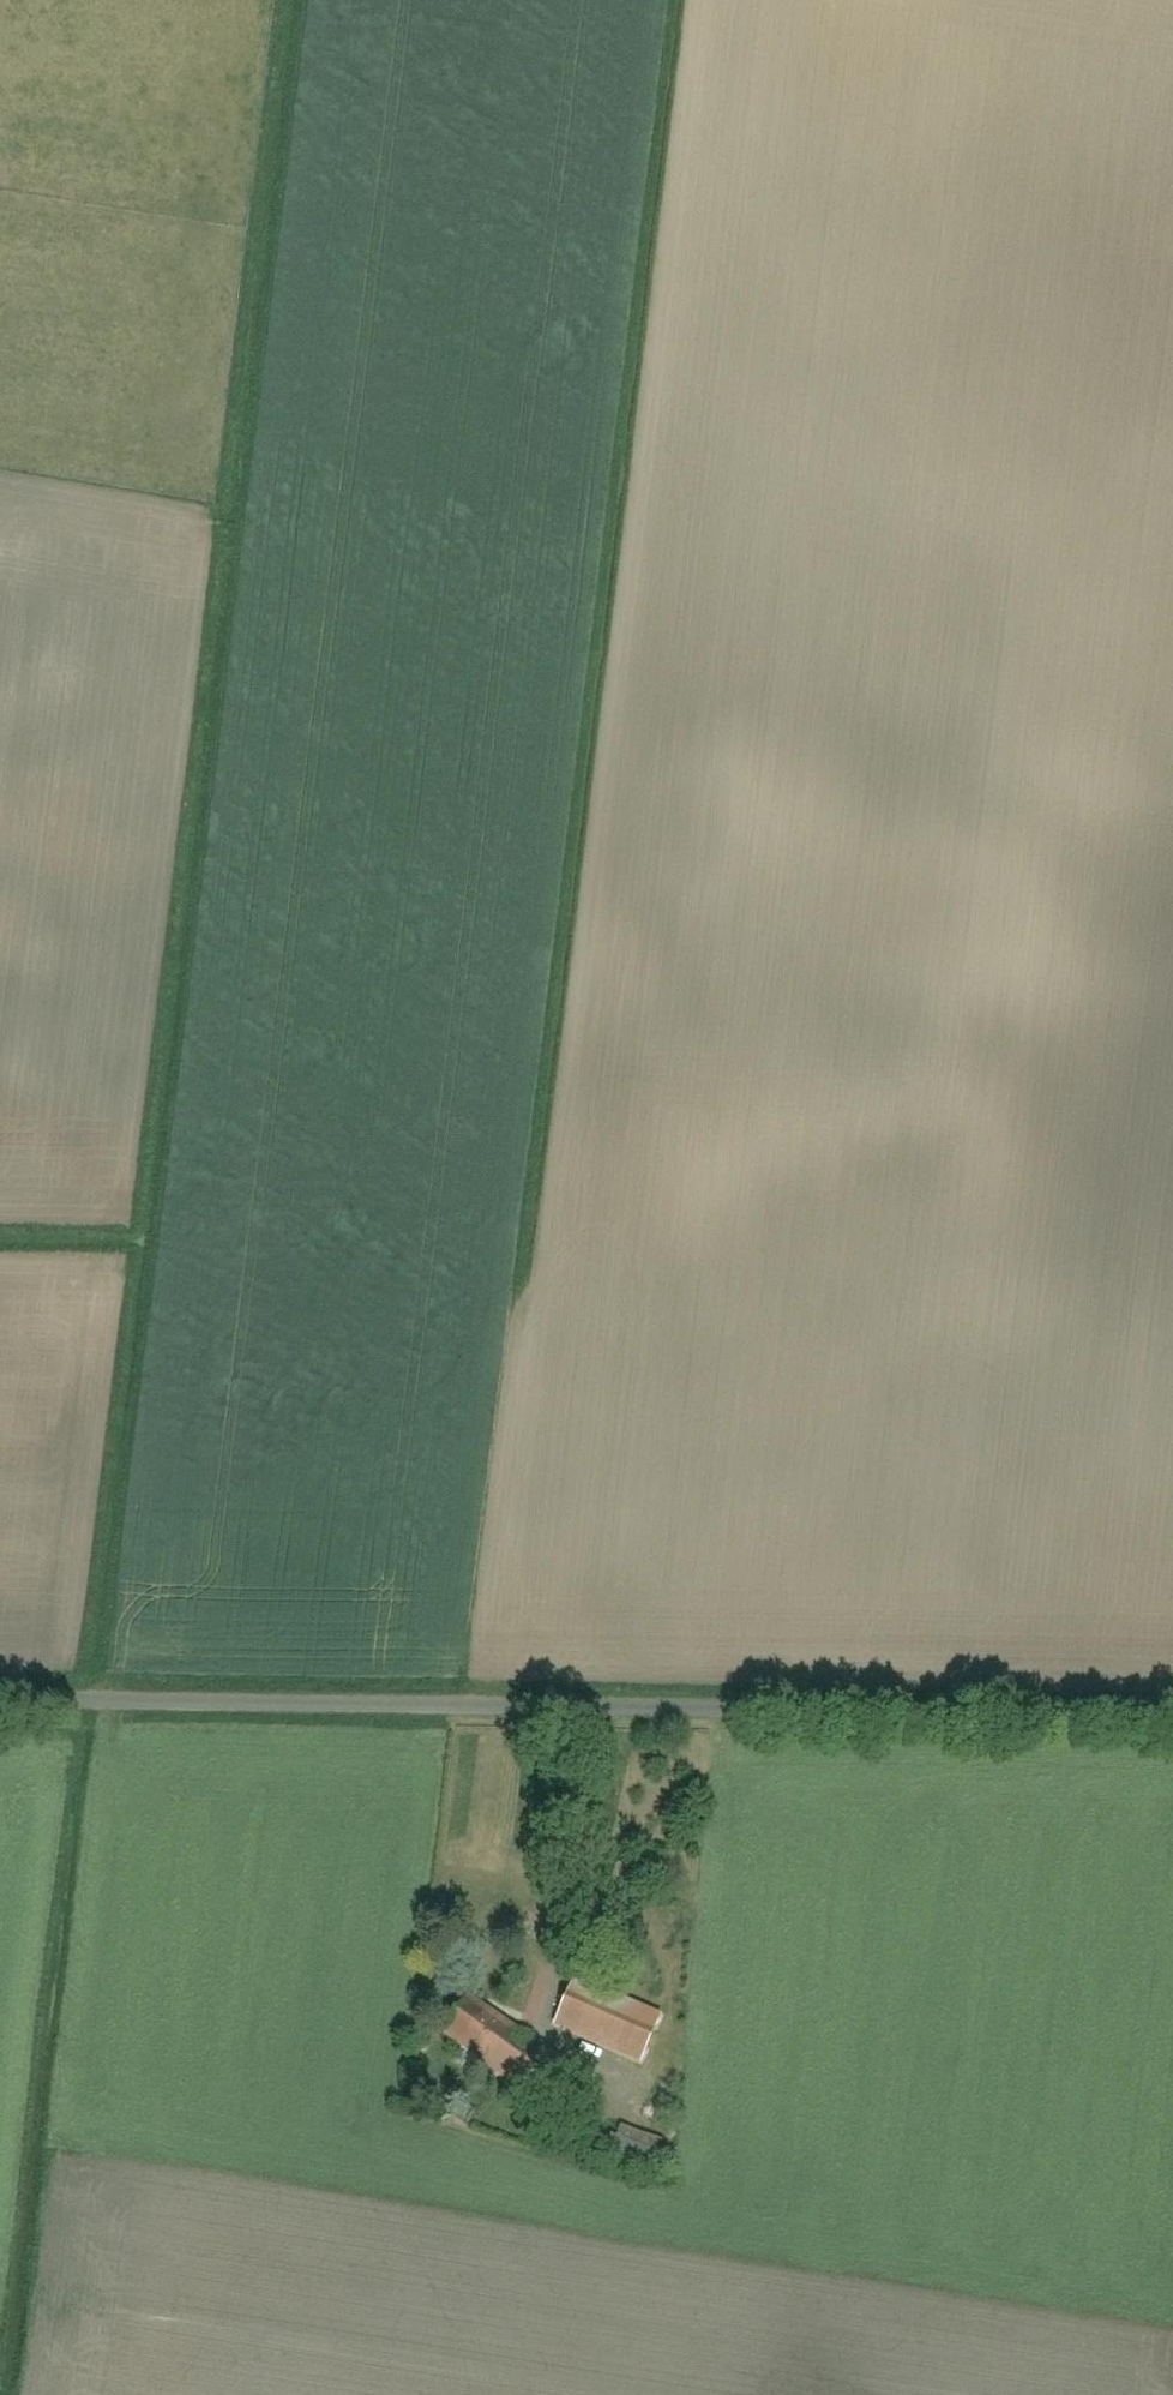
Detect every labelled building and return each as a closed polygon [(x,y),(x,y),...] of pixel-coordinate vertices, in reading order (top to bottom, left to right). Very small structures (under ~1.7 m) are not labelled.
[(570,1985),(558,2019),(641,2048),(653,2014),(570,1985)] [(558,2065),(454,1998),(434,2029),(477,2056),(469,2068),(531,2107),(558,2065)] [(572,2115),(558,2150),(649,2186),(663,2151),(572,2115)]
